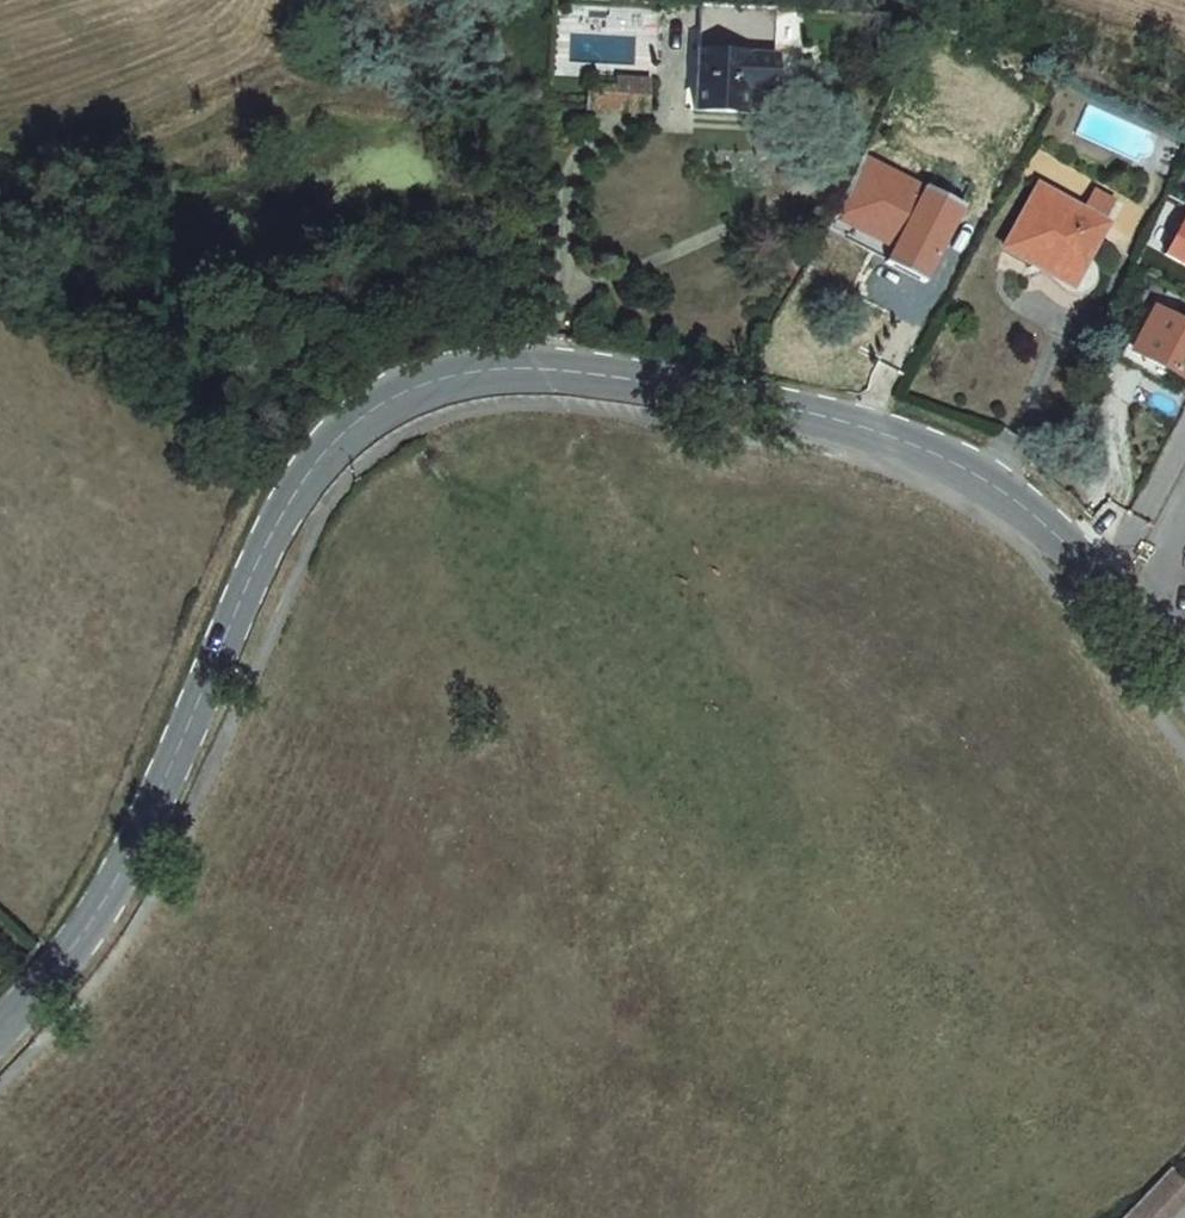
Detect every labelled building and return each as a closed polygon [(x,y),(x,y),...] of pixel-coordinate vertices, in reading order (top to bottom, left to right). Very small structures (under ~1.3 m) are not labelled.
[(688,62),(684,123),(723,124),(725,99),(766,102),(768,66),(772,12),(692,7),(688,62)] [(596,76),(595,86),(616,87),(614,109),(651,112),(654,81),(596,76)] [(595,86),(594,107),(614,109),(616,87),(595,86)] [(843,217),(895,244),(887,259),(927,279),(964,205),(872,159),(843,217)] [(1104,233),(1039,197),(1005,258),(1036,274),(1042,262),(1077,281),(1104,233)] [(1162,256),(1184,268),(1184,212),(1162,256)] [(1145,323),(1124,367),(1169,389),(1175,379),(1184,384),(1184,329),(1159,316),(1153,327),(1145,323)] [(1127,1217),(1175,1217),(1184,1207),(1184,1178),(1176,1168),(1127,1217)]
